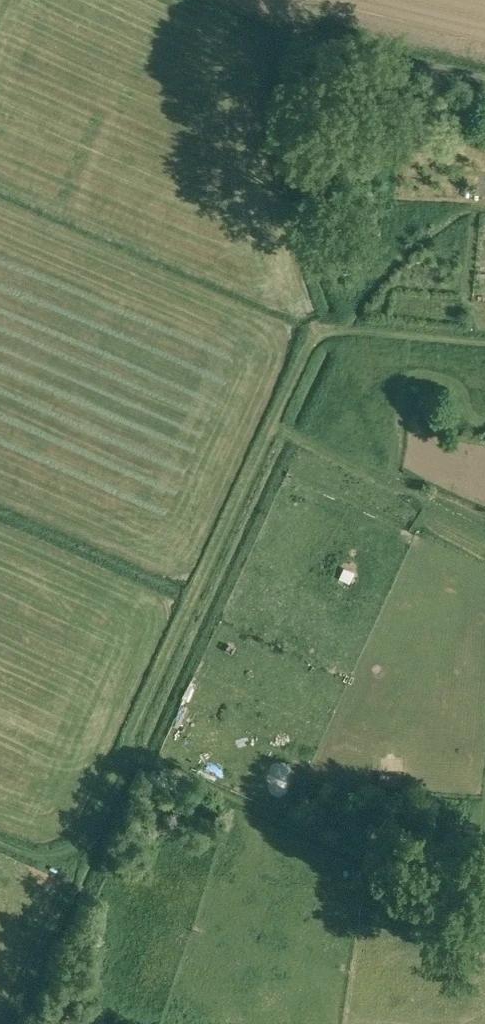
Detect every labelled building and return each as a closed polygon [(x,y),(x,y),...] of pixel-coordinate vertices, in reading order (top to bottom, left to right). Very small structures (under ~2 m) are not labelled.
[(274,780),(279,782),(283,773),(278,770),(274,780)] [(293,777),(283,773),(279,782),(289,787),(293,777)]
